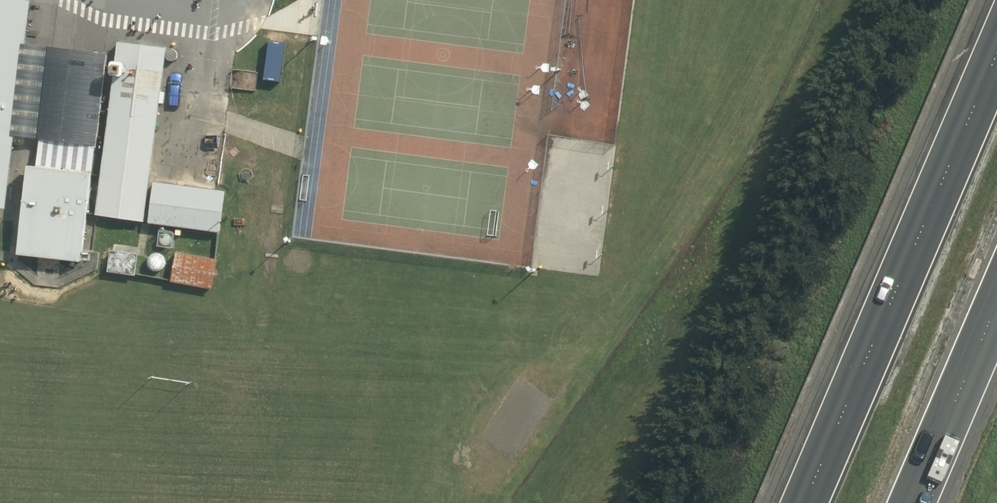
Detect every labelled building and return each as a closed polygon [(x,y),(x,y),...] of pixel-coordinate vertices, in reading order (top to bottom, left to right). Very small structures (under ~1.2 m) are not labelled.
[(10,208),(34,0),(31,0),(0,0),(0,207),(10,208)] [(163,42),(112,37),(96,211),(147,215),(163,42)] [(618,138),(554,131),(539,256),(603,264),(618,138)] [(88,168),(26,162),(18,248),(80,253),(88,168)] [(225,184),(160,177),(156,220),(221,227),(225,184)] [(220,257),(175,251),(172,279),(217,285),(220,257)]
